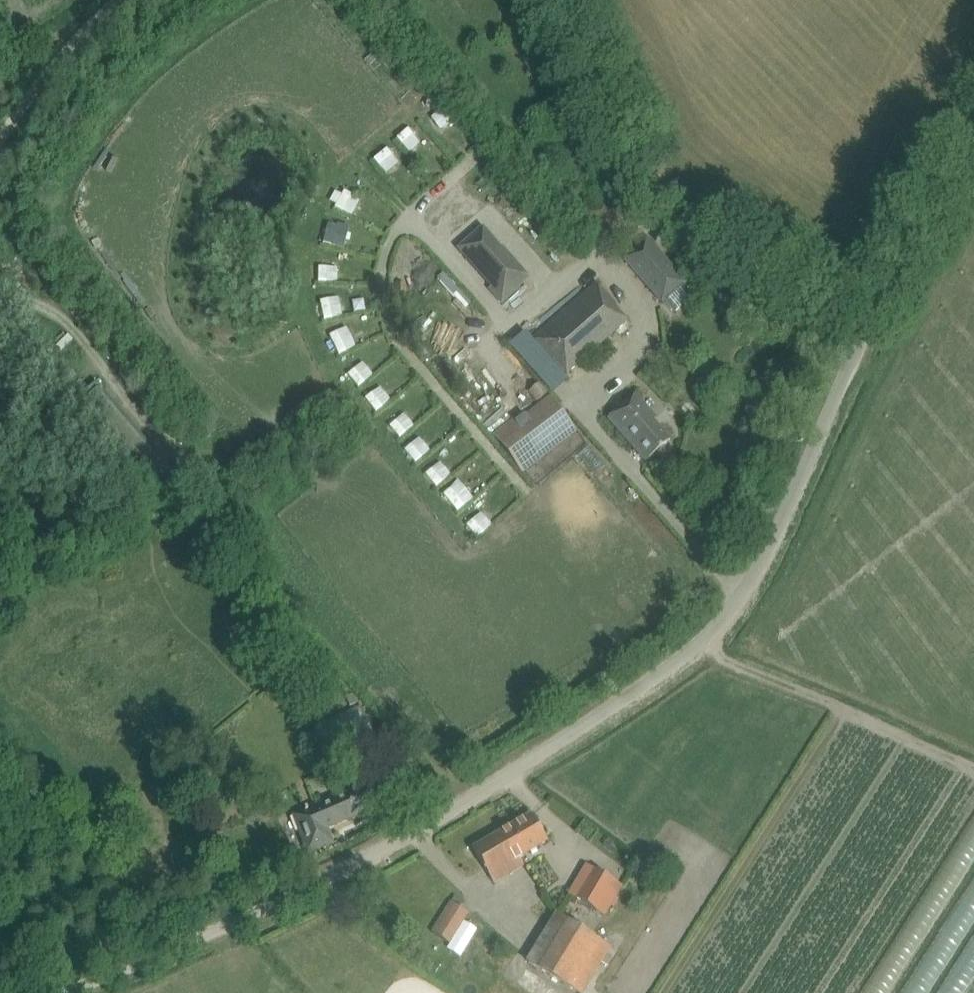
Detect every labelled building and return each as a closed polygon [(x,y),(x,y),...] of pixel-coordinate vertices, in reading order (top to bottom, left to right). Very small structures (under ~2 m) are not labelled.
[(444,117),(456,130),(463,124),(451,111),(444,117)] [(413,134),(405,149),(414,153),(422,138),(413,134)] [(379,165),(393,180),(406,168),(393,153),(379,165)] [(347,197),(343,215),(352,217),(357,199),(347,197)] [(333,228),(330,249),(350,252),(353,231),(333,228)] [(458,249),(504,300),(519,287),(518,287),(528,278),(501,248),(498,250),(480,230),(458,249)] [(647,238),(623,259),(662,304),(664,302),(673,313),(693,296),(684,285),(686,283),(647,238)] [(323,272),(323,288),(334,288),(334,272),(323,272)] [(595,283),(532,338),(552,361),(555,358),(568,373),(625,323),(612,308),(615,306),(595,283)] [(325,305),(330,326),(349,321),(344,301),(325,305)] [(345,360),(364,352),(354,330),(335,338),(345,360)] [(368,363),(352,377),(365,391),(381,377),(368,363)] [(548,386),(535,395),(544,408),(518,427),(544,461),(583,431),(548,386)] [(382,416),(396,405),(384,390),(370,401),(382,416)] [(608,418),(634,447),(637,444),(650,458),(656,453),(662,461),(671,453),(664,446),(670,440),(653,421),(656,418),(635,395),(608,418)] [(395,426),(403,441),(422,431),(414,416),(395,426)] [(410,452),(421,467),(429,462),(417,447),(410,452)] [(432,479),(443,491),(450,485),(439,472),(432,479)] [(481,523),(473,529),(484,542),(492,536),(481,523)] [(361,709),(315,728),(330,764),(376,745),(361,709)] [(327,829),(372,809),(360,782),(292,813),(307,853),(332,843),(327,829)] [(546,842),(530,815),(508,827),(525,855),(546,842)] [(518,859),(525,855),(508,827),(491,837),(491,838),(472,849),(493,884),(523,867),(518,859)] [(595,869),(576,899),(605,916),(611,906),(614,907),(618,900),(616,898),(623,886),(595,869)] [(450,942),(468,913),(459,908),(463,902),(455,897),(451,903),(450,902),(432,931),(450,942)] [(556,913),(527,961),(580,992),(583,992),(597,969),(604,973),(617,951),(556,913)]
